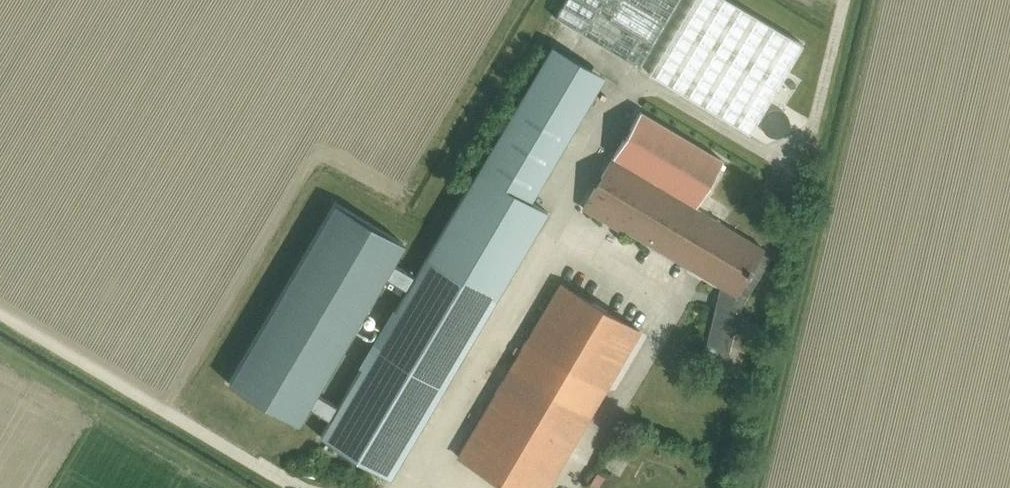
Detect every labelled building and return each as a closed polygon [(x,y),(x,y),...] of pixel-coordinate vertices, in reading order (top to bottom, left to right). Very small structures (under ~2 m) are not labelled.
[(681,0),(568,0),(556,19),(640,69),(681,0)] [(749,134),(802,44),(729,0),(692,0),(648,73),(749,134)] [(426,259),(495,300),(547,212),(530,201),(604,76),(553,46),(426,259)] [(613,160),(696,210),(724,162),(641,113),(614,158),(613,160)] [(763,250),(696,210),(613,160),(584,209),(609,224),(610,222),(720,287),(703,357),(726,363),(739,310),(769,259),(760,254),(763,250)] [(407,291),(414,278),(391,265),(403,245),(334,204),(228,384),(297,424),(307,407),(330,421),(337,408),(314,395),(384,277),(407,291)] [(443,387),(495,300),(426,259),(414,278),(407,291),(374,346),(443,387)] [(644,335),(560,285),(457,458),(508,487),(548,487),(644,335)] [(443,387),(374,346),(337,408),(330,421),(320,437),(389,478),(443,387)] [(606,465),(610,448),(598,445),(594,463),(606,465)] [(436,465),(433,474),(450,480),(454,472),(436,465)]
